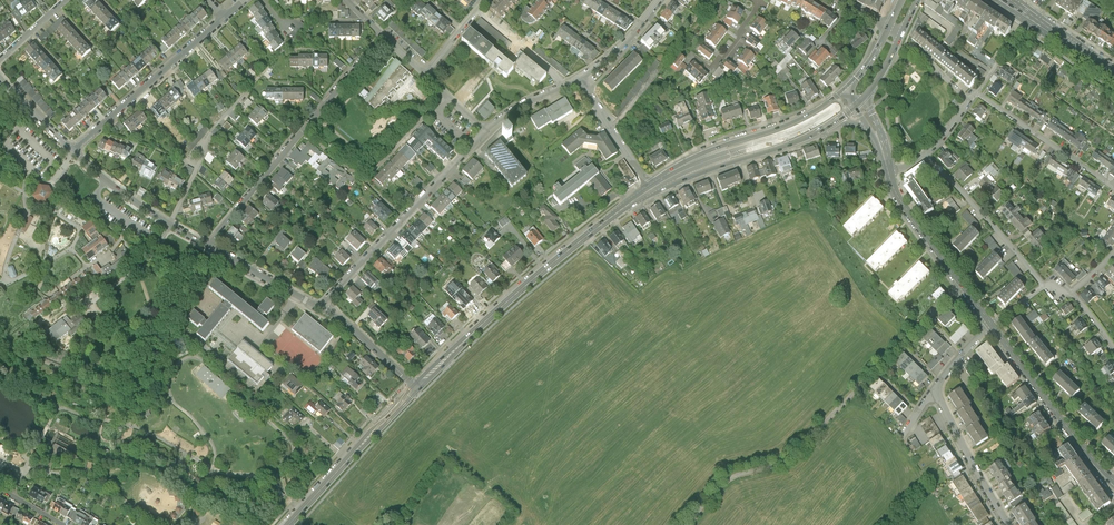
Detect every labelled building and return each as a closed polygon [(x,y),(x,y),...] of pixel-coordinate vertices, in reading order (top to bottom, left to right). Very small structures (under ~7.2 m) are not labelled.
[(25,2),(32,11),(39,6),(34,0),(28,0),(25,2)] [(97,0),(93,0),(87,6),(92,11),(100,4),(97,0)] [(422,15),(424,13),(430,6),(422,0),(415,9),(422,15)] [(493,7),(503,15),(511,5),(506,0),(499,0),(493,7)] [(551,4),(546,0),(539,0),(533,8),(530,12),(539,19),(539,20),(542,17),(543,17),(550,8),(549,8),(552,5),(551,4)] [(599,10),(605,1),(604,0),(597,0),(593,6),(599,10)] [(817,0),(808,0),(804,6),(818,15),(824,4),(817,0)] [(865,7),(870,10),(870,9),(879,13),(886,0),(869,0),(865,7)] [(956,27),(958,25),(960,22),(950,15),(949,16),(944,13),(946,10),(942,8),(938,4),(937,5),(929,0),(928,0),(924,5),(956,27)] [(946,10),(953,0),(948,0),(942,8),(946,10)] [(946,10),(944,13),(949,16),(950,15),(954,8),(952,6),(955,2),(957,4),(960,0),(953,0),(946,10)] [(972,0),(960,0),(957,4),(956,5),(959,7),(958,8),(964,13),(973,1),(972,0)] [(1064,10),(1071,0),(1059,0),(1056,5),(1064,10)] [(1079,0),(1071,0),(1064,10),(1072,16),(1075,11),(1076,12),(1081,5),(1080,5),(1082,2),(1079,0)] [(599,10),(605,14),(612,5),(605,1),(599,10)] [(675,1),(669,8),(676,13),(682,6),(675,1)] [(981,6),(973,1),(964,13),(966,14),(960,21),(964,24),(971,13),(974,16),(981,6)] [(25,17),(32,11),(25,2),(18,7),(19,8),(25,17)] [(1077,11),(1084,15),(1089,7),(1083,2),(1077,11)] [(264,9),(258,3),(249,11),(254,17),(262,10),(264,9)] [(341,3),(338,3),(338,11),(341,11),(341,13),(345,13),(345,17),(349,17),(349,10),(345,11),(345,7),(342,7),(341,3)] [(105,9),(100,4),(92,11),(97,17),(105,9)] [(424,13),(432,19),(439,11),(431,4),(430,6),(424,13)] [(538,20),(539,19),(530,12),(533,8),(529,4),(526,8),(525,9),(524,10),(524,12),(524,13),(524,14),(524,16),(525,17),(525,18),(526,19),(527,20),(528,21),(530,22),(531,22),(533,22),(534,22),(536,21),(538,20)] [(832,9),(824,4),(818,15),(823,18),(824,17),(832,9)] [(1091,4),(1089,7),(1084,15),(1083,17),(1088,21),(1094,24),(1102,11),(1091,4)] [(388,5),(380,13),(388,20),(396,12),(388,5)] [(605,14),(612,18),(618,9),(612,5),(605,14)] [(735,6),(732,12),(744,17),(746,11),(735,6)] [(989,11),(981,6),(974,16),(979,19),(977,21),(976,20),(969,30),(973,33),(989,11)] [(23,18),(25,17),(19,8),(14,12),(18,16),(15,19),(19,24),(25,20),(23,18)] [(201,8),(195,14),(202,22),(208,16),(201,8)] [(670,21),(676,13),(669,8),(663,16),(669,21),(670,21)] [(110,14),(105,9),(97,17),(102,22),(110,14)] [(612,18),(618,22),(624,13),(618,9),(612,18)] [(833,26),(841,16),(832,9),(824,17),(831,23),(830,24),(833,26)] [(267,16),(262,10),(254,17),(253,18),(258,24),(266,17),(267,16)] [(432,19),(439,26),(446,17),(439,11),(432,19)] [(995,31),(996,30),(1002,21),(989,11),(973,33),(978,36),(986,25),(995,31)] [(741,23),(744,17),(732,12),(730,17),(736,20),(741,23)] [(630,16),(624,13),(618,22),(624,26),(629,18),(630,16)] [(946,31),(921,13),(918,19),(942,36),(946,31)] [(115,20),(110,14),(102,22),(106,27),(115,20)] [(197,26),(202,22),(195,14),(190,18),(197,26)] [(38,39),(42,44),(57,30),(66,23),(67,21),(63,16),(38,39)] [(761,16),(757,21),(766,29),(770,24),(761,16)] [(271,23),(266,17),(258,24),(257,25),(263,30),(270,24),(271,23)] [(454,24),(446,17),(439,26),(447,32),(449,30),(453,25),(454,24)] [(515,42),(483,17),(479,22),(510,47),(515,42)] [(733,26),(736,20),(730,17),(728,22),(733,26)] [(190,18),(182,25),(189,33),(197,26),(190,18)] [(635,22),(629,18),(624,26),(629,29),(635,22)] [(6,24),(13,34),(19,29),(12,19),(6,24)] [(395,19),(390,23),(425,56),(429,52),(395,19)] [(120,25),(115,20),(106,27),(111,33),(120,25)] [(667,24),(663,28),(668,33),(672,28),(674,24),(670,21),(669,21),(667,24)] [(762,34),(766,29),(757,21),(753,27),(762,34)] [(1011,27),(1002,21),(996,30),(1002,34),(1001,36),(1005,39),(1011,31),(1009,30),(1011,27)] [(1082,29),(1090,34),(1096,26),(1094,24),(1088,21),(1082,29)] [(301,22),(288,37),(293,42),(307,27),(301,22)] [(57,30),(62,36),(71,28),(66,23),(57,30)] [(13,34),(6,24),(0,28),(7,38),(13,34)] [(275,30),(270,24),(263,30),(261,32),(267,38),(274,31),(275,30)] [(560,33),(568,39),(575,30),(567,24),(560,33)] [(182,25),(173,32),(180,40),(189,33),(182,25)] [(458,28),(453,25),(449,30),(454,33),(458,28)] [(660,25),(644,40),(646,43),(652,49),(668,33),(663,28),(660,25)] [(963,28),(958,25),(956,27),(949,37),(944,42),(950,47),(954,42),(953,42),(958,36),(957,36),(963,28)] [(717,26),(711,33),(720,41),(726,33),(717,26)] [(1099,28),(1096,26),(1090,34),(1098,39),(1105,29),(1100,26),(1099,28)] [(76,34),(71,28),(62,36),(67,42),(76,34)] [(464,39),(487,57),(495,47),(473,29),(464,39)] [(1098,39),(1106,44),(1111,36),(1108,33),(1109,32),(1105,29),(1098,39)] [(583,35),(575,30),(568,39),(576,44),(583,35)] [(850,43),(856,51),(869,41),(860,30),(854,34),(857,38),(850,43)] [(922,49),(930,39),(919,30),(911,39),(922,49)] [(279,37),(274,31),(267,38),(265,39),(270,45),(278,38),(279,37)] [(173,32),(168,37),(175,45),(180,40),(173,32)] [(720,41),(711,33),(705,41),(715,48),(720,41)] [(792,33),(779,46),(781,49),(782,48),(785,52),(798,39),(792,33)] [(975,40),(978,36),(973,33),(967,42),(974,47),(978,42),(975,40)] [(81,40),(76,34),(67,42),(73,47),(81,40)] [(590,41),(583,35),(576,44),(584,50),(590,41)] [(753,35),(749,40),(753,43),(758,48),(763,42),(753,35)] [(811,35),(806,40),(811,44),(816,39),(811,35)] [(1111,36),(1106,44),(1113,50),(1113,37),(1111,36)] [(169,50),(175,45),(168,37),(162,42),(165,45),(169,50)] [(283,44),(278,38),(270,45),(269,46),(275,52),(283,44)] [(932,56),(940,47),(930,39),(922,49),(932,56)] [(86,45),(81,40),(73,47),(78,53),(86,45)] [(806,40),(798,49),(806,56),(814,47),(811,44),(806,40)] [(599,48),(590,41),(584,50),(588,53),(585,57),(589,60),(594,54),(598,48),(599,48)] [(646,43),(638,51),(643,57),(652,49),(646,43)] [(752,48),(750,50),(758,56),(762,51),(758,48),(753,43),(750,46),(752,48)] [(25,51),(30,57),(38,49),(34,44),(25,51)] [(240,44),(235,49),(242,58),(248,53),(240,44)] [(572,71),(540,44),(536,49),(568,76),(572,71)] [(92,51),(86,45),(78,53),(83,59),(92,51)] [(153,47),(160,55),(163,52),(160,49),(156,45),(153,47)] [(165,45),(160,49),(163,52),(164,54),(169,50),(165,45)] [(153,47),(144,55),(151,63),(160,55),(153,47)] [(518,65),(495,47),(487,57),(510,76),(518,66),(518,65)] [(713,55),(702,47),(698,52),(709,60),(713,55)] [(943,65),(951,55),(940,47),(932,56),(943,65)] [(603,51),(598,48),(594,54),(598,57),(603,51)] [(828,52),(826,54),(828,57),(831,59),(837,53),(832,48),(828,52)] [(30,57),(35,62),(43,55),(38,49),(30,57)] [(237,63),(242,58),(235,49),(229,54),(237,63)] [(748,49),(744,54),(754,62),(758,56),(750,50),(748,49)] [(817,54),(810,62),(817,69),(828,57),(826,54),(821,50),(817,54)] [(638,51),(622,67),(630,75),(646,60),(643,57),(638,51)] [(807,59),(810,62),(817,54),(814,51),(807,59)] [(796,57),(792,52),(776,69),(781,73),(796,57)] [(682,53),(675,63),(680,67),(685,60),(688,57),(682,53)] [(229,54),(224,59),(231,67),(237,63),(229,54)] [(750,67),(754,62),(744,54),(740,59),(744,62),(750,67)] [(35,62),(40,67),(48,60),(43,55),(35,62)] [(144,55),(139,59),(146,67),(151,63),(144,55)] [(291,67),(307,67),(307,55),(300,55),(300,58),(290,58),(291,67)] [(526,55),(518,65),(518,66),(541,85),(550,74),(526,55)] [(953,74),(961,64),(951,55),(943,65),(953,74)] [(139,59),(130,66),(138,74),(146,67),(139,59)] [(226,72),(231,67),(224,59),(218,64),(226,72)] [(395,61),(392,59),(388,64),(389,65),(388,67),(386,69),(385,68),(369,87),(374,90),(364,102),(368,106),(369,105),(375,110),(379,106),(381,107),(384,104),(382,102),(386,97),(388,99),(391,95),(389,94),(393,89),(395,90),(398,87),(396,85),(400,80),(402,82),(406,78),(404,77),(408,72),(400,66),(401,65),(396,60),(395,61)] [(688,69),(693,73),(702,64),(697,59),(691,66),(688,69)] [(40,67),(45,73),(53,65),(48,60),(40,67)] [(344,65),(337,60),(333,63),(341,69),(344,65)] [(680,67),(679,69),(681,71),(683,69),(685,71),(688,69),(691,66),(685,60),(680,67)] [(731,60),(726,66),(728,67),(736,73),(740,68),(737,65),(731,60)] [(739,62),(737,65),(740,68),(745,72),(747,69),(750,71),(752,68),(750,67),(744,62),(742,64),(739,62)] [(693,73),(698,78),(707,69),(702,64),(693,73)] [(716,75),(721,79),(727,71),(726,70),(728,67),(726,66),(724,64),(716,75)] [(975,75),(961,64),(953,74),(970,87),(978,78),(975,75)] [(45,73),(50,78),(58,71),(53,65),(45,73)] [(130,66),(123,73),(130,81),(138,74),(130,66)] [(839,71),(834,66),(820,81),(827,88),(841,73),(839,71)] [(978,66),(974,71),(977,73),(975,75),(978,78),(980,80),(986,72),(978,66)] [(614,91),(630,75),(622,67),(606,82),(614,91)] [(1009,82),(1014,75),(1015,74),(1005,67),(1003,69),(999,76),(1006,80),(1009,82)] [(1064,68),(1059,75),(1063,78),(1064,76),(1065,77),(1066,76),(1069,79),(1071,76),(1068,74),(1069,72),(1066,71),(1066,70),(1064,68)] [(711,73),(707,69),(698,78),(703,82),(711,73)] [(63,76),(58,71),(50,78),(55,83),(63,76)] [(210,71),(204,75),(211,84),(217,80),(210,71)] [(214,74),(220,81),(224,78),(219,73),(217,71),(214,74)] [(123,73),(117,78),(124,86),(130,81),(123,73)] [(990,80),(994,83),(999,76),(995,74),(994,73),(990,80)] [(205,88),(211,84),(204,75),(198,79),(205,88)] [(55,115),(21,76),(17,81),(19,84),(18,84),(50,120),(55,115)] [(119,91),(124,86),(117,78),(112,83),(119,91)] [(198,79),(193,84),(200,93),(205,88),(198,79)] [(818,94),(809,81),(801,87),(806,95),(809,100),(818,94)] [(1084,85),(1079,81),(1076,85),(1081,89),(1084,85)] [(172,87),(175,89),(182,98),(185,95),(181,89),(177,82),(172,87)] [(996,97),(1002,87),(995,82),(988,92),(996,97)] [(194,97),(200,93),(193,84),(187,88),(194,97)] [(239,89),(234,84),(231,88),(236,93),(239,89)] [(175,89),(168,95),(175,104),(182,98),(175,89)] [(101,90),(95,94),(102,102),(108,98),(101,90)] [(275,101),(282,101),(282,90),(266,90),(267,99),(275,99),(275,101)] [(362,94),(366,98),(370,93),(366,90),(362,94)] [(1096,92),(1093,90),(1088,96),(1091,99),(1093,97),(1096,99),(1099,96),(1095,93),(1096,92)] [(1022,97),(1014,91),(1007,101),(1016,106),(1021,98),(1022,97)] [(697,96),(701,108),(710,105),(712,104),(708,92),(697,96)] [(313,93),(310,97),(317,102),(319,99),(313,93)] [(97,107),(102,102),(95,94),(90,99),(97,107)] [(799,103),(796,94),(785,97),(788,107),(799,103)] [(170,108),(175,104),(168,95),(163,99),(170,108)] [(779,110),(774,96),(763,99),(768,113),(779,110)] [(569,98),(548,110),(555,121),(556,122),(576,110),(569,98)] [(1030,104),(1021,98),(1016,106),(1024,112),(1030,104)] [(89,99),(81,106),(89,115),(97,107),(90,99),(89,99)] [(163,99),(158,104),(165,112),(170,108),(163,99)] [(253,103),(248,99),(239,109),(244,113),(253,103)] [(489,99),(478,110),(487,119),(498,108),(489,99)] [(655,106),(663,114),(667,110),(659,102),(655,106)] [(225,108),(221,103),(215,107),(219,113),(225,108)] [(684,103),(679,106),(683,115),(675,119),(679,128),(692,122),(688,111),(684,103)] [(987,108),(979,103),(972,113),(980,119),(987,108)] [(160,117),(165,112),(158,104),(152,108),(160,117)] [(1043,113),(1030,104),(1024,112),(1038,121),(1039,119),(1043,113)] [(714,117),(710,105),(701,108),(698,109),(702,121),(714,117)] [(739,105),(733,106),(737,118),(743,116),(739,105)] [(80,122),(89,115),(81,106),(73,113),(73,114),(80,122)] [(259,106),(254,112),(262,120),(268,114),(259,106)] [(731,120),(737,118),(733,106),(727,108),(731,120)] [(761,118),(757,106),(747,109),(750,119),(755,117),(756,120),(761,118)] [(725,122),(731,120),(727,108),(721,110),(725,122)] [(541,129),(555,121),(548,110),(548,109),(534,117),(541,129)] [(140,111),(134,115),(142,124),(147,120),(140,111)] [(242,118),(234,112),(230,117),(235,121),(236,120),(239,122),(242,118)] [(257,126),(262,120),(254,112),(252,115),(248,118),(257,126)] [(1043,113),(1039,119),(1045,122),(1048,118),(1046,116),(1047,114),(1044,112),(1043,113)] [(73,114),(68,119),(75,127),(80,122),(73,114)] [(134,115),(129,120),(137,129),(142,124),(134,115)] [(69,131),(75,127),(68,119),(62,124),(69,131)] [(1068,130),(1052,119),(1047,127),(1063,138),(1068,130)] [(131,133),(137,129),(129,120),(124,124),(131,133)] [(701,125),(703,130),(715,126),(717,133),(723,131),(721,124),(716,126),(714,120),(701,125)] [(124,127),(120,122),(113,129),(117,133),(124,127)] [(664,125),(658,128),(661,134),(671,130),(668,123),(664,124),(664,125)] [(967,123),(964,128),(972,134),(975,130),(967,123)] [(416,135),(417,136),(426,145),(427,143),(439,155),(448,146),(426,125),(416,135)] [(529,174),(507,146),(518,138),(507,125),(485,148),(488,152),(487,153),(514,186),(529,174)] [(178,156),(183,160),(210,130),(205,126),(178,156)] [(224,135),(216,128),(211,133),(219,140),(224,135)] [(957,136),(973,149),(977,145),(974,142),(977,138),(972,134),(964,128),(957,136)] [(247,129),(242,135),(250,143),(256,137),(247,129)] [(617,154),(604,132),(596,137),(585,135),(580,129),(560,145),(569,156),(584,144),(595,146),(605,161),(617,154)] [(1029,140),(1015,130),(1008,141),(1018,148),(1020,145),(1024,147),(1029,140)] [(1063,138),(1070,143),(1075,135),(1068,130),(1063,138)] [(1088,140),(1077,133),(1075,135),(1070,143),(1078,148),(1077,149),(1081,151),(1081,150),(1086,144),(1088,140)] [(245,149),(250,143),(242,135),(237,141),(245,149)] [(417,136),(410,143),(419,152),(426,145),(417,136)] [(1101,140),(1097,137),(1093,142),(1098,145),(1101,140)] [(104,151),(104,150),(108,143),(103,139),(98,148),(104,151)] [(1039,146),(1029,140),(1024,147),(1033,154),(1039,146)] [(109,153),(110,152),(114,144),(109,141),(108,143),(104,150),(109,153)] [(662,150),(665,148),(661,141),(657,143),(661,150),(662,150)] [(299,147),(292,157),(296,159),(295,160),(300,164),(302,162),(304,164),(309,159),(311,161),(314,157),(310,153),(314,149),(318,153),(322,148),(316,144),(316,145),(312,142),(303,152),(299,147)] [(115,155),(116,154),(120,146),(115,143),(114,144),(110,152),(115,155)] [(412,158),(419,152),(410,143),(403,150),(412,158)] [(1086,144),(1081,150),(1086,153),(1090,147),(1086,144)] [(121,156),(122,155),(126,148),(121,145),(120,146),(116,154),(121,156)] [(826,145),(826,154),(839,154),(839,148),(836,148),(836,145),(826,145)] [(454,152),(448,146),(439,155),(446,161),(454,152)] [(817,146),(802,151),(806,161),(820,157),(817,146)] [(855,146),(846,146),(845,155),(855,155),(855,146)] [(127,147),(126,148),(122,155),(127,158),(132,150),(127,147)] [(331,156),(322,148),(318,153),(314,157),(311,161),(320,169),(324,165),(319,161),(323,156),(327,160),(330,157),(331,156)] [(208,153),(205,159),(210,164),(213,161),(212,160),(217,155),(211,150),(208,153)] [(406,165),(412,158),(403,150),(397,157),(406,165)] [(654,167),(667,159),(662,150),(661,150),(649,158),(654,167)] [(1097,150),(1092,157),(1101,163),(1106,156),(1097,150)] [(235,151),(231,157),(239,164),(244,158),(235,151)] [(948,168),(952,164),(948,160),(951,157),(946,151),(938,158),(948,168)] [(786,156),(787,157),(788,162),(801,158),(800,152),(786,156)] [(958,160),(961,157),(955,152),(952,155),(958,160)] [(1014,163),(1018,165),(1024,155),(1021,153),(1014,163)] [(1053,158),(1049,155),(1044,162),(1048,165),(1049,164),(1053,158)] [(1109,169),(1113,162),(1106,156),(1101,163),(1109,169)] [(237,167),(239,164),(231,157),(226,162),(236,171),(238,168),(237,167)] [(334,160),(330,157),(327,160),(324,165),(320,169),(325,173),(330,167),(335,170),(340,164),(335,159),(334,160)] [(399,172),(406,165),(397,157),(390,163),(399,172)] [(611,189),(585,157),(575,165),(581,173),(553,195),(560,205),(589,182),(601,197),(611,189)] [(791,171),(788,162),(787,157),(777,160),(779,166),(782,174),(791,171)] [(1062,162),(1054,157),(1053,158),(1049,164),(1057,170),(1062,162)] [(136,158),(131,166),(140,172),(142,168),(145,163),(136,158)] [(486,168),(476,158),(465,169),(476,179),(486,168)] [(294,159),(291,163),(298,169),(302,166),(300,164),(295,160),(294,159)] [(147,160),(145,163),(142,168),(152,174),(156,165),(147,160)] [(635,178),(623,160),(617,164),(626,177),(627,176),(631,181),(635,178)] [(433,161),(428,167),(433,172),(438,167),(433,161)] [(761,164),(764,170),(765,176),(766,178),(776,175),(773,168),(772,164),(771,161),(761,164)] [(960,172),(967,165),(968,164),(966,162),(958,169),(960,172)] [(998,168),(993,162),(984,170),(987,173),(989,172),(991,174),(998,168)] [(1070,169),(1071,168),(1062,162),(1057,170),(1066,176),(1070,169)] [(291,163),(286,168),(294,174),(298,169),(291,163)] [(393,179),(399,172),(390,163),(384,170),(392,178),(393,179)] [(344,167),(340,164),(335,170),(329,177),(334,181),(341,173),(345,176),(349,172),(350,171),(344,167)] [(205,175),(209,169),(203,165),(199,172),(205,175)] [(942,184),(924,165),(918,171),(937,190),(942,184)] [(963,182),(974,173),(967,165),(960,172),(955,176),(958,180),(960,179),(963,182)] [(750,181),(760,178),(758,172),(756,166),(746,169),(750,181)] [(294,174),(286,168),(281,175),(289,182),(290,182),(296,176),(294,174)] [(860,168),(841,174),(842,177),(841,177),(842,179),(843,179),(844,185),(854,182),(855,184),(860,183),(859,180),(863,179),(862,173),(862,172),(861,171),(861,170),(860,169),(860,168)] [(164,184),(167,186),(174,175),(172,174),(172,173),(165,169),(158,180),(164,183),(164,184)] [(1074,171),(1070,169),(1066,176),(1069,178),(1074,171)] [(385,185),(392,178),(384,170),(377,177),(385,185)] [(739,180),(736,171),(716,179),(722,192),(727,190),(726,188),(736,184),(741,183),(739,180)] [(1080,176),(1074,171),(1069,178),(1068,181),(1074,185),(1080,176)] [(225,172),(220,178),(229,186),(234,180),(225,172)] [(353,175),(349,172),(345,176),(338,185),(344,190),(348,186),(347,185),(351,179),(356,183),(359,179),(354,174),(353,175)] [(285,187),(289,182),(281,175),(279,174),(274,180),(278,182),(276,185),(283,191),(286,187),(285,187)] [(171,188),(172,187),(179,191),(184,181),(174,175),(167,186),(171,188)] [(425,180),(420,175),(415,181),(420,186),(425,180)] [(468,175),(464,180),(468,183),(469,185),(474,180),(468,175)] [(637,181),(635,178),(631,181),(627,176),(626,177),(621,180),(626,189),(637,181)] [(993,183),(987,176),(978,184),(984,191),(990,186),(993,183)] [(1093,182),(1084,176),(1078,185),(1087,191),(1093,182)] [(223,192),(229,186),(220,178),(214,185),(223,192)] [(462,178),(458,183),(463,188),(468,183),(464,180),(462,178)] [(709,185),(707,181),(695,186),(699,196),(711,191),(709,185)] [(1068,196),(1074,186),(1068,181),(1066,183),(1064,187),(1061,191),(1068,196)] [(456,182),(451,187),(459,196),(465,190),(463,188),(458,183),(456,182)] [(928,203),(913,182),(904,188),(920,209),(928,203)] [(1093,182),(1087,191),(1096,196),(1101,188),(1093,182)] [(47,190),(38,183),(30,193),(37,198),(40,200),(45,203),(47,199),(52,193),(47,190)] [(145,196),(148,190),(139,186),(138,189),(140,190),(138,193),(145,196)] [(990,186),(984,191),(991,199),(993,197),(997,201),(1005,195),(997,187),(993,190),(990,186)] [(451,187),(445,193),(454,202),(459,196),(451,187)] [(688,188),(678,193),(681,200),(685,207),(695,201),(688,188)] [(413,193),(408,189),(403,194),(407,199),(413,193)] [(947,190),(930,202),(932,205),(933,207),(950,194),(947,190)] [(275,210),(282,201),(271,192),(264,201),(275,210)] [(445,193),(439,199),(448,208),(454,202),(445,193)] [(199,196),(200,199),(202,206),(213,203),(210,194),(199,196)] [(223,200),(217,195),(213,199),(219,204),(223,200)] [(678,205),(672,196),(663,201),(669,211),(678,205)] [(960,209),(951,197),(946,201),(955,213),(960,209)] [(63,209),(47,199),(45,203),(60,213),(63,209)] [(200,199),(190,202),(191,206),(192,212),(203,209),(202,206),(200,199)] [(442,214),(448,208),(439,199),(433,205),(435,207),(442,214)] [(877,201),(876,202),(873,199),(866,206),(851,221),(843,229),(853,238),(858,232),(860,233),(884,209),(880,205),(877,201)] [(395,213),(384,201),(375,210),(376,211),(381,216),(387,221),(395,213)] [(773,211),(768,201),(760,204),(761,207),(764,215),(773,211)] [(930,206),(932,205),(930,202),(928,203),(920,209),(925,217),(934,211),(930,206)] [(261,212),(251,204),(246,211),(247,212),(255,219),(261,212)] [(665,215),(658,204),(649,210),(656,221),(665,215)] [(1009,204),(1001,211),(1011,222),(1019,215),(1018,213),(1021,210),(1017,206),(1014,209),(1009,204)] [(192,212),(191,206),(182,208),(183,214),(192,212)] [(558,219),(544,206),(539,210),(547,217),(542,221),(552,233),(559,228),(555,222),(558,219)] [(435,207),(429,214),(436,221),(443,214),(442,214),(435,207)] [(727,207),(717,211),(722,221),(723,220),(727,218),(726,217),(730,215),(727,207)] [(84,223),(63,209),(60,213),(82,227),(84,223)] [(742,214),(742,215),(746,225),(752,223),(757,221),(759,220),(757,217),(755,209),(742,214)] [(375,222),(381,216),(376,211),(370,217),(373,220),(375,222)] [(687,217),(684,211),(678,215),(681,221),(687,217)] [(972,228),(973,228),(978,223),(966,211),(961,215),(972,228)] [(256,220),(255,219),(247,212),(241,218),(251,226),(256,220)] [(427,212),(422,218),(430,227),(436,221),(429,214),(427,212)] [(650,223),(644,214),(635,219),(639,225),(641,229),(650,223)] [(33,215),(25,229),(29,231),(36,217),(33,215)] [(513,220),(509,215),(501,221),(505,226),(513,220)] [(754,227),(752,223),(746,225),(742,215),(734,218),(737,225),(739,224),(742,231),(745,230),(747,234),(746,235),(746,237),(751,235),(749,228),(754,227)] [(1011,222),(1022,233),(1027,229),(1032,224),(1025,217),(1023,219),(1019,215),(1011,222)] [(761,216),(757,217),(759,220),(757,221),(761,230),(765,228),(761,216)] [(425,233),(430,227),(422,218),(416,224),(425,233)] [(375,222),(373,220),(366,227),(374,235),(381,228),(375,222)] [(727,226),(723,220),(722,221),(714,225),(721,238),(729,234),(726,227),(727,226)] [(354,226),(360,232),(362,229),(357,223),(354,226)] [(639,236),(630,223),(622,229),(628,237),(632,243),(636,240),(635,239),(639,236)] [(105,254),(111,249),(107,244),(105,241),(112,236),(105,232),(101,235),(93,224),(84,231),(94,244),(84,252),(90,261),(103,252),(105,254)] [(416,224),(410,230),(419,239),(425,233),(416,224)] [(247,236),(235,225),(227,234),(233,239),(237,235),(243,240),(247,236)] [(972,228),(954,247),(961,254),(969,246),(971,244),(979,235),(973,228),(972,228)] [(286,235),(289,231),(286,229),(277,239),(280,241),(286,235)] [(502,237),(495,229),(487,236),(492,241),(489,244),(492,247),(497,243),(496,242),(502,237)] [(1032,234),(1027,229),(1022,233),(1026,238),(1032,234)] [(1047,238),(1038,229),(1029,237),(1032,240),(1030,242),(1035,248),(1042,242),(1047,238)] [(1113,247),(1113,245),(1113,233),(1108,229),(1101,239),(1113,247)] [(413,245),(419,239),(410,230),(404,236),(406,238),(413,245)] [(540,236),(535,230),(526,237),(534,247),(542,241),(539,237),(540,236)] [(353,243),(360,250),(368,241),(358,231),(350,239),(350,240),(353,243)] [(617,232),(608,239),(612,244),(615,248),(624,241),(617,232)] [(656,239),(653,234),(652,235),(651,233),(647,236),(651,242),(656,239)] [(742,239),(738,233),(733,235),(736,242),(742,239)] [(875,273),(880,268),(884,269),(908,244),(904,240),(905,239),(901,236),(900,237),(897,234),(889,241),(874,257),(867,264),(875,273)] [(294,242),(286,235),(280,241),(279,243),(287,250),(294,242)] [(995,253),(995,254),(1001,250),(990,236),(984,241),(995,253)] [(85,237),(79,248),(82,252),(91,245),(85,237)] [(399,245),(405,251),(402,253),(406,257),(416,247),(413,245),(406,238),(399,245)] [(342,247),(345,250),(346,251),(352,245),(351,245),(353,243),(350,240),(349,242),(347,240),(344,243),(345,243),(342,247)] [(611,249),(604,241),(597,247),(605,257),(611,252),(609,250),(611,249)] [(1101,245),(1107,249),(1110,245),(1104,241),(1101,245)] [(1041,254),(1047,249),(1042,242),(1035,248),(1041,254)] [(399,245),(397,243),(389,251),(397,259),(402,253),(405,251),(399,245)] [(62,253),(52,245),(49,249),(51,255),(53,257),(58,255),(62,253)] [(527,255),(519,245),(506,255),(509,259),(514,265),(527,255)] [(309,253),(300,247),(294,255),(302,262),(304,259),(309,253)] [(346,265),(353,258),(346,251),(345,250),(337,257),(346,265)] [(986,262),(976,273),(983,280),(987,276),(997,266),(1002,261),(995,254),(995,253),(986,262)] [(1055,255),(1049,261),(1051,264),(1058,258),(1055,255)] [(95,275),(97,274),(102,281),(116,272),(127,261),(124,257),(112,266),(111,264),(101,270),(96,262),(80,273),(84,278),(93,272),(95,275)] [(311,266),(318,273),(326,264),(319,257),(311,266)] [(388,262),(383,258),(376,266),(383,273),(389,267),(391,269),(396,264),(390,259),(388,262)] [(627,264),(621,258),(615,264),(621,270),(627,264)] [(311,264),(304,259),(302,262),(300,264),(306,269),(311,264)] [(509,270),(514,265),(509,259),(503,264),(509,270)] [(1055,270),(1060,276),(1068,268),(1067,267),(1070,265),(1064,260),(1055,270)] [(1009,270),(1017,280),(1018,280),(1023,276),(1012,262),(1007,267),(1009,270)] [(329,267),(326,264),(318,273),(329,282),(331,279),(329,277),(334,271),(333,270),(336,267),(333,264),(332,263),(329,267)] [(496,281),(503,275),(500,272),(502,270),(496,263),(487,271),(496,281)] [(898,304),(904,298),(906,298),(930,274),(920,264),(914,270),(901,283),(899,285),(897,284),(894,287),(896,288),(889,295),(898,304)] [(15,266),(13,265),(9,266),(9,268),(12,277),(14,279),(17,277),(18,275),(15,266)] [(1060,276),(1065,280),(1066,278),(1071,283),(1076,279),(1079,276),(1073,270),(1073,267),(1071,265),(1068,268),(1060,276)] [(1087,274),(1084,270),(1079,276),(1076,279),(1079,282),(1087,274)] [(368,282),(373,287),(380,280),(370,271),(364,278),(368,282)] [(1108,272),(1105,274),(1113,283),(1113,278),(1111,276),(1108,272)] [(490,286),(482,276),(470,287),(478,297),(482,293),(490,286)] [(1110,284),(1103,276),(1095,283),(1098,287),(1099,285),(1103,290),(1110,284)] [(363,277),(355,285),(363,293),(364,293),(368,289),(365,286),(368,282),(364,278),(363,277)] [(278,303),(274,299),(271,297),(263,308),(265,309),(262,313),(220,278),(213,287),(228,300),(212,320),(198,309),(193,314),(192,316),(202,325),(204,323),(207,326),(201,333),(209,340),(236,307),(266,331),(274,322),(267,317),(270,313),(272,315),(280,304),(278,303)] [(1009,288),(999,299),(1006,306),(1013,299),(1024,287),(1018,280),(1017,280),(1009,288)] [(1098,287),(1095,283),(1089,288),(1097,296),(1099,299),(1105,295),(1098,287)] [(363,293),(355,285),(348,292),(357,300),(355,302),(360,307),(366,301),(360,295),(363,293)] [(940,288),(936,292),(939,299),(945,293),(940,288)] [(1097,296),(1089,288),(1086,291),(1080,296),(1087,305),(1092,300),(1097,296)] [(25,318),(27,321),(29,320),(31,323),(40,316),(62,294),(60,291),(47,298),(29,310),(28,312),(25,313),(25,318)] [(467,307),(476,300),(468,291),(459,299),(467,307)] [(956,305),(951,300),(946,305),(949,308),(937,320),(945,327),(955,317),(950,312),(956,305)] [(378,307),(379,305),(376,301),(371,306),(375,310),(378,307)] [(1063,312),(1066,316),(1074,310),(1069,303),(1059,310),(1061,314),(1063,312)] [(461,313),(454,304),(445,312),(450,317),(452,315),(455,318),(461,313)] [(390,319),(378,307),(375,310),(371,314),(378,322),(377,323),(382,328),(390,319)] [(1034,310),(1026,316),(1031,322),(1036,319),(1039,316),(1034,310)] [(83,312),(74,320),(70,315),(66,319),(75,329),(72,332),(74,335),(91,321),(83,312)] [(309,312),(296,328),(324,352),(338,336),(309,312)] [(1043,322),(1049,318),(1045,313),(1040,317),(1043,322)] [(447,326),(439,317),(431,324),(434,328),(432,330),(433,330),(431,331),(436,336),(441,332),(443,334),(447,330),(445,327),(447,326)] [(1028,345),(1029,345),(1036,339),(1032,334),(1027,328),(1020,318),(1012,324),(1019,333),(1021,336),(1028,345)] [(66,319),(55,327),(56,328),(64,337),(65,338),(72,332),(75,329),(66,319)] [(1081,319),(1071,326),(1078,334),(1087,328),(1081,319)] [(969,330),(964,325),(950,339),(955,344),(969,330)] [(422,326),(412,336),(423,349),(430,342),(433,339),(422,326)] [(56,328),(52,332),(60,341),(64,337),(56,328)] [(936,334),(931,330),(923,338),(927,343),(936,334)] [(941,339),(936,334),(927,343),(932,348),(941,339)] [(187,339),(185,337),(173,342),(173,349),(177,356),(182,357),(192,353),(191,347),(187,339)] [(1039,357),(1046,366),(1054,359),(1047,350),(1037,338),(1036,339),(1029,345),(1030,347),(1033,350),(1037,354),(1039,357)] [(1102,347),(1095,338),(1084,346),(1091,355),(1102,347)] [(945,344),(941,339),(932,348),(937,352),(945,344)] [(277,365),(247,340),(241,347),(242,348),(238,352),(237,351),(231,359),(261,383),(267,376),(266,374),(272,378),(274,375),(269,371),(269,370),(271,372),(277,365)] [(951,347),(947,342),(945,344),(937,352),(939,354),(941,357),(951,347)] [(988,343),(976,352),(994,376),(997,374),(1005,367),(988,343)] [(54,360),(31,345),(29,348),(52,363),(54,360)] [(412,345),(404,352),(412,360),(418,354),(415,351),(417,349),(412,345)] [(900,367),(909,359),(904,354),(896,363),(900,367)] [(939,354),(927,366),(931,371),(943,359),(941,357),(939,354)] [(378,368),(366,357),(361,363),(366,368),(363,371),(367,375),(369,374),(371,376),(378,368)] [(969,363),(969,362),(963,365),(974,382),(979,378),(973,368),(982,363),(978,357),(969,363)] [(905,372),(914,363),(909,359),(900,367),(905,372)] [(1108,375),(1113,371),(1113,361),(1113,360),(1103,367),(1108,375)] [(75,362),(69,366),(71,371),(77,368),(75,362)] [(910,377),(919,368),(914,363),(905,372),(910,377)] [(1008,365),(1005,367),(997,374),(1007,388),(1019,379),(1008,365)] [(360,379),(348,367),(341,375),(349,383),(349,384),(356,391),(361,385),(358,381),(360,379)] [(915,381),(924,373),(919,368),(910,377),(915,381)] [(1060,372),(1052,380),(1061,389),(1063,391),(1072,399),(1080,391),(1070,381),(1060,372)] [(922,384),(928,377),(924,373),(915,381),(920,386),(922,384)] [(304,386),(291,374),(282,384),(295,396),(304,386)] [(875,393),(884,384),(879,379),(870,388),(875,393)] [(880,398),(889,389),(884,384),(875,393),(873,395),(878,400),(880,398)] [(1032,396),(1025,387),(1014,395),(1011,398),(1015,402),(1019,398),(1023,403),(1032,396)] [(885,402),(894,394),(889,389),(880,398),(885,402)] [(971,405),(960,390),(949,397),(960,412),(969,406),(971,405)] [(890,407),(898,398),(894,394),(885,402),(890,407)] [(350,400),(346,396),(345,398),(343,397),(338,403),(339,404),(336,407),(342,413),(345,410),(346,411),(352,405),(348,402),(350,400)] [(1037,403),(1032,396),(1023,403),(1018,407),(1018,408),(1010,413),(1012,416),(1025,407),(1027,409),(1037,403)] [(380,404),(373,398),(370,401),(377,408),(380,404)] [(895,412),(903,403),(898,398),(890,407),(895,412)] [(330,412),(321,403),(316,408),(310,403),(305,409),(314,417),(318,413),(324,418),(330,412)] [(902,414),(908,407),(903,403),(895,412),(900,416),(902,414)] [(1085,405),(1077,413),(1086,421),(1088,423),(1097,431),(1104,423),(1085,405)] [(979,422),(969,406),(960,412),(958,414),(968,429),(978,423),(979,422)] [(366,416),(368,413),(363,408),(360,410),(366,416)] [(304,419),(293,409),(282,420),(285,423),(287,421),(289,422),(293,418),(300,424),(304,419)] [(900,416),(897,419),(903,425),(907,420),(902,414),(900,416)] [(1046,422),(1039,414),(1028,422),(1031,427),(1030,427),(1033,431),(1046,422)] [(941,434),(930,417),(920,424),(931,441),(940,435),(941,434)] [(69,428),(57,421),(54,426),(67,432),(69,428)] [(1032,442),(1051,428),(1046,422),(1033,431),(1030,433),(1031,436),(1029,438),(1032,442)] [(988,438),(978,423),(968,429),(967,430),(977,446),(988,438)] [(933,447),(944,440),(940,435),(931,441),(930,441),(933,447)] [(921,447),(914,436),(909,439),(913,445),(907,449),(910,454),(921,447)] [(1102,445),(1113,457),(1113,442),(1109,437),(1102,445)] [(937,453),(948,446),(944,440),(933,447),(937,453)] [(1046,456),(1056,449),(1053,445),(1043,452),(1046,456)] [(1077,457),(1069,445),(1057,453),(1063,461),(1066,465),(1077,457)] [(941,459),(951,452),(948,446),(937,453),(941,459)] [(944,464),(955,457),(951,452),(941,459),(944,464)] [(948,470),(959,463),(955,457),(944,464),(948,470)] [(1069,474),(1083,465),(1077,457),(1066,465),(1064,467),(1069,474)] [(323,464),(319,459),(312,467),(317,471),(323,464)] [(1004,470),(999,461),(988,467),(993,476),(1004,470)] [(1063,461),(1055,467),(1058,471),(1064,467),(1066,465),(1063,461)] [(959,471),(962,469),(959,463),(948,470),(952,475),(953,475),(959,471)] [(1078,486),(1091,477),(1083,465),(1069,474),(1078,486)] [(13,477),(17,471),(10,467),(7,474),(13,477)] [(993,476),(1004,493),(1017,485),(1012,476),(1009,478),(1004,470),(993,476)] [(307,477),(302,471),(300,474),(290,484),(295,489),(307,477)] [(959,471),(953,475),(957,480),(963,476),(959,471)] [(957,489),(967,482),(963,476),(957,480),(953,483),(957,489)] [(1049,485),(1052,483),(1048,476),(1034,484),(1041,497),(1042,496),(1045,500),(1051,496),(1048,490),(1044,492),(1042,489),(1041,490),(1039,486),(1047,482),(1049,485)] [(1088,501),(1102,491),(1091,477),(1078,486),(1088,501)] [(960,494),(971,488),(967,482),(957,489),(960,494)] [(1070,482),(1062,488),(1066,494),(1074,488),(1070,482)] [(1002,494),(1008,504),(1023,495),(1017,485),(1004,493),(1002,494)] [(1057,486),(1051,489),(1058,500),(1063,497),(1057,486)] [(272,487),(268,491),(275,497),(277,495),(282,500),(289,495),(282,487),(281,488),(278,491),(276,489),(275,489),(272,487)] [(29,495),(36,499),(40,492),(33,488),(29,495)] [(175,488),(168,493),(169,497),(174,497),(177,501),(177,507),(176,511),(174,514),(171,514),(171,518),(177,520),(185,511),(186,499),(181,492),(175,488)] [(964,500),(974,493),(971,488),(960,494),(964,500)] [(1098,514),(1111,504),(1102,491),(1088,501),(1098,514)] [(36,499),(42,503),(46,496),(40,492),(36,499)] [(968,505),(978,499),(974,493),(964,500),(968,505)] [(285,510),(294,501),(289,496),(278,503),(285,510)] [(971,511),(981,504),(978,499),(968,505),(971,511)] [(1053,504),(1069,524),(1076,524),(1058,500),(1053,504)] [(52,509),(59,513),(64,505),(57,501),(52,509)] [(6,502),(1,510),(8,514),(13,506),(6,502)] [(975,517),(985,510),(981,504),(971,511),(975,517)] [(59,513),(66,517),(67,516),(71,509),(64,505),(59,513)] [(1012,514),(1020,524),(1031,524),(1034,523),(1036,522),(1026,505),(1012,514)] [(196,507),(194,512),(198,516),(203,515),(205,510),(201,506),(196,507)] [(21,522),(26,513),(19,509),(14,518),(21,522)] [(75,511),(71,509),(67,516),(71,518),(75,511)] [(1092,515),(1088,509),(1078,516),(1082,522),(1092,515)] [(987,517),(989,516),(985,510),(975,517),(979,522),(981,521),(987,517)] [(74,521),(81,524),(86,516),(79,512),(79,514),(74,520),(74,521)] [(21,522),(26,524),(28,524),(29,523),(33,517),(26,513),(21,522)] [(82,524),(89,524),(92,520),(86,516),(81,524),(82,524)]
